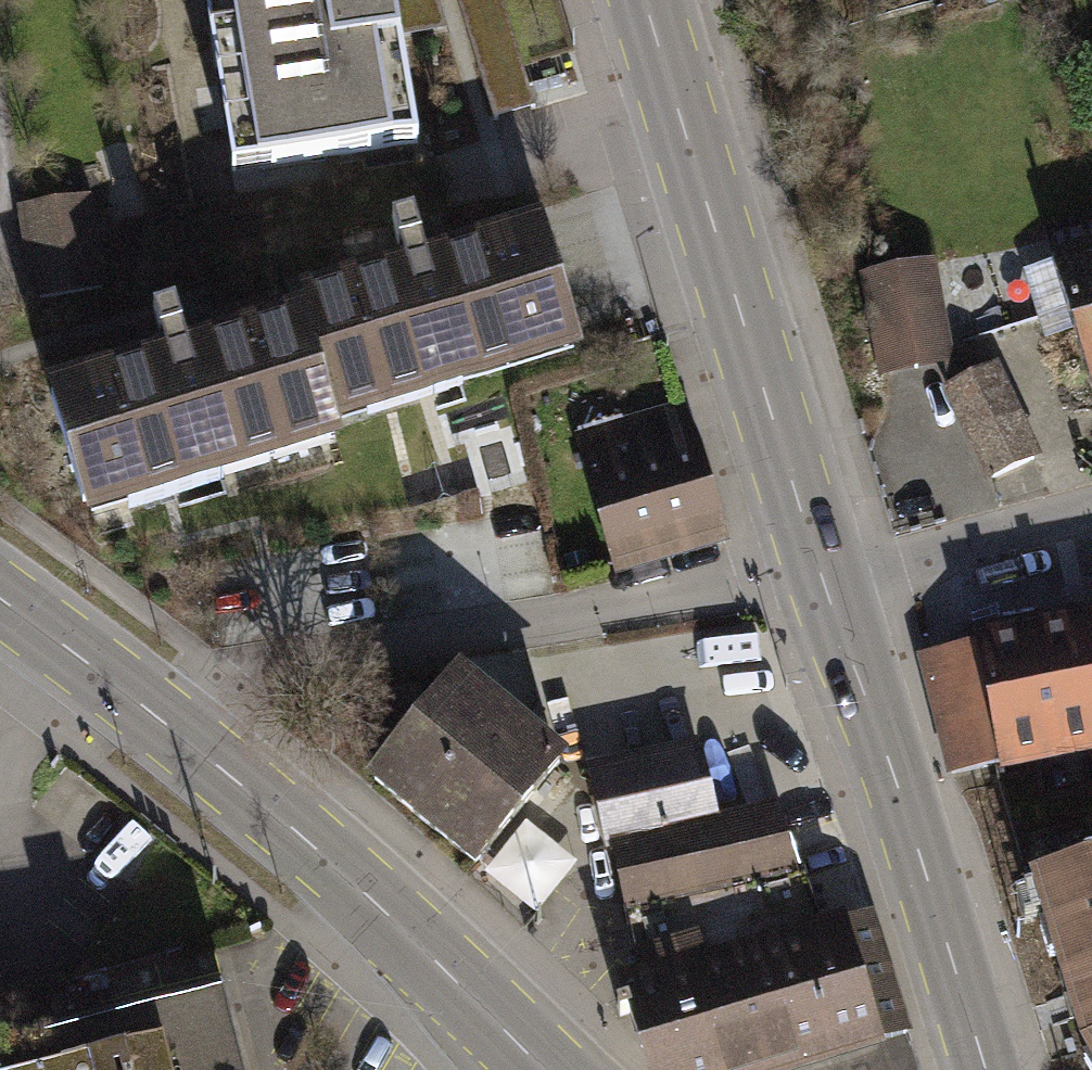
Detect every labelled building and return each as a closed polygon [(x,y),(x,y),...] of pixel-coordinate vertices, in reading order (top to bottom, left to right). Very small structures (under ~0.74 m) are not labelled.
[(236,185),(419,152),(392,0),(203,0),(236,185)] [(489,125),(532,112),(498,0),(451,0),(489,125)] [(88,205),(15,217),(30,308),(103,296),(88,205)] [(399,268),(283,302),(288,322),(319,428),(577,354),(540,228),(419,263),(407,222),(387,227),(399,268)] [(1057,265),(1091,377),(1091,254),(1057,265)] [(867,278),(883,372),(946,361),(930,268),(867,278)] [(164,358),(48,392),(84,518),(325,448),(319,428),(288,322),(183,353),(171,312),(152,317),(164,358)] [(950,391),(990,478),(1033,458),(993,371),(950,391)] [(585,452),(619,566),(726,535),(700,447),(637,465),(630,439),(585,452)] [(1091,757),(1091,617),(932,648),(958,783),(1091,757)] [(373,783),(474,865),(558,763),(458,681),(373,783)] [(613,846),(709,823),(694,754),(597,775),(613,846)] [(709,823),(613,846),(643,989),(819,935),(775,807),(709,823)] [(1035,887),(1091,1060),(1091,869),(1035,887)] [(623,995),(647,1068),(647,1069),(786,1069),(906,1033),(869,919),(819,935),(643,989),(623,995)] [(0,1046),(0,1069),(268,1069),(244,982),(0,1046)]
